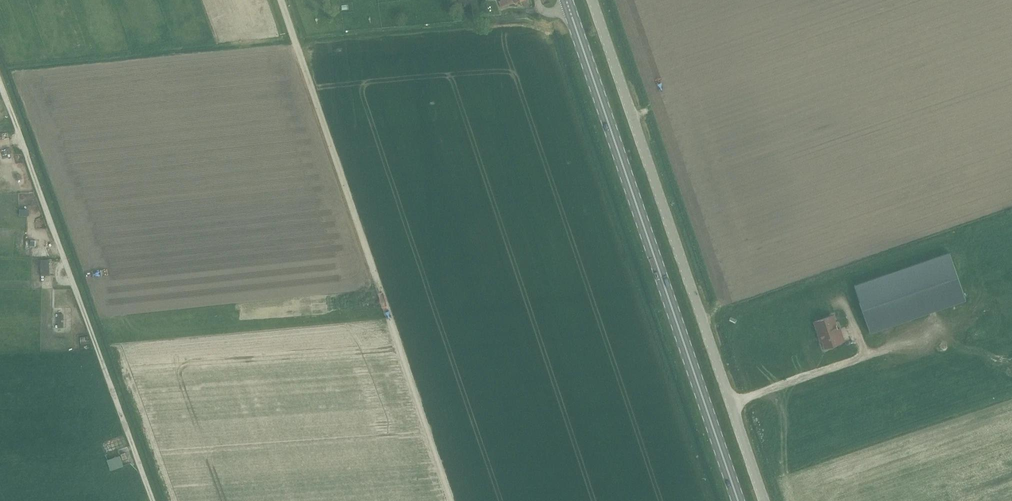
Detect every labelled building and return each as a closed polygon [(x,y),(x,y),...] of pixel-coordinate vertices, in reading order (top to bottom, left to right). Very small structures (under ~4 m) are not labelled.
[(966,300),(949,252),(854,285),(870,333),(966,300)] [(842,342),(833,315),(814,322),(819,336),(821,336),(825,348),(842,342)]
